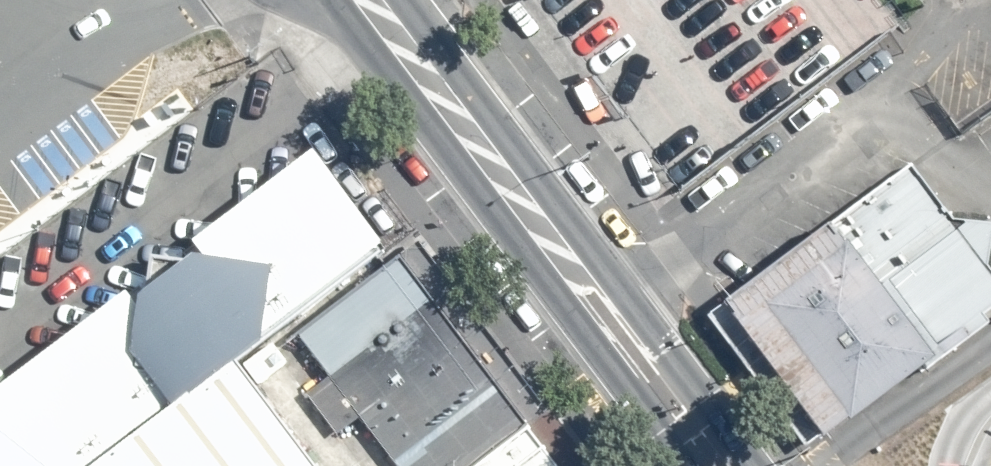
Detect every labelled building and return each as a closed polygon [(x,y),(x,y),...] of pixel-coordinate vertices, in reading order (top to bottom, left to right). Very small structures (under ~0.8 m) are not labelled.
[(916,163),(725,310),(828,443),(990,318),(990,260),(916,163)] [(304,193),(210,263),(161,252),(107,292),(105,341),(0,419),(35,465),(47,465),(344,246),(304,193)] [(357,250),(254,326),(359,465),(416,465),(482,417),(357,250)] [(482,417),(416,465),(518,465),(482,417)]
